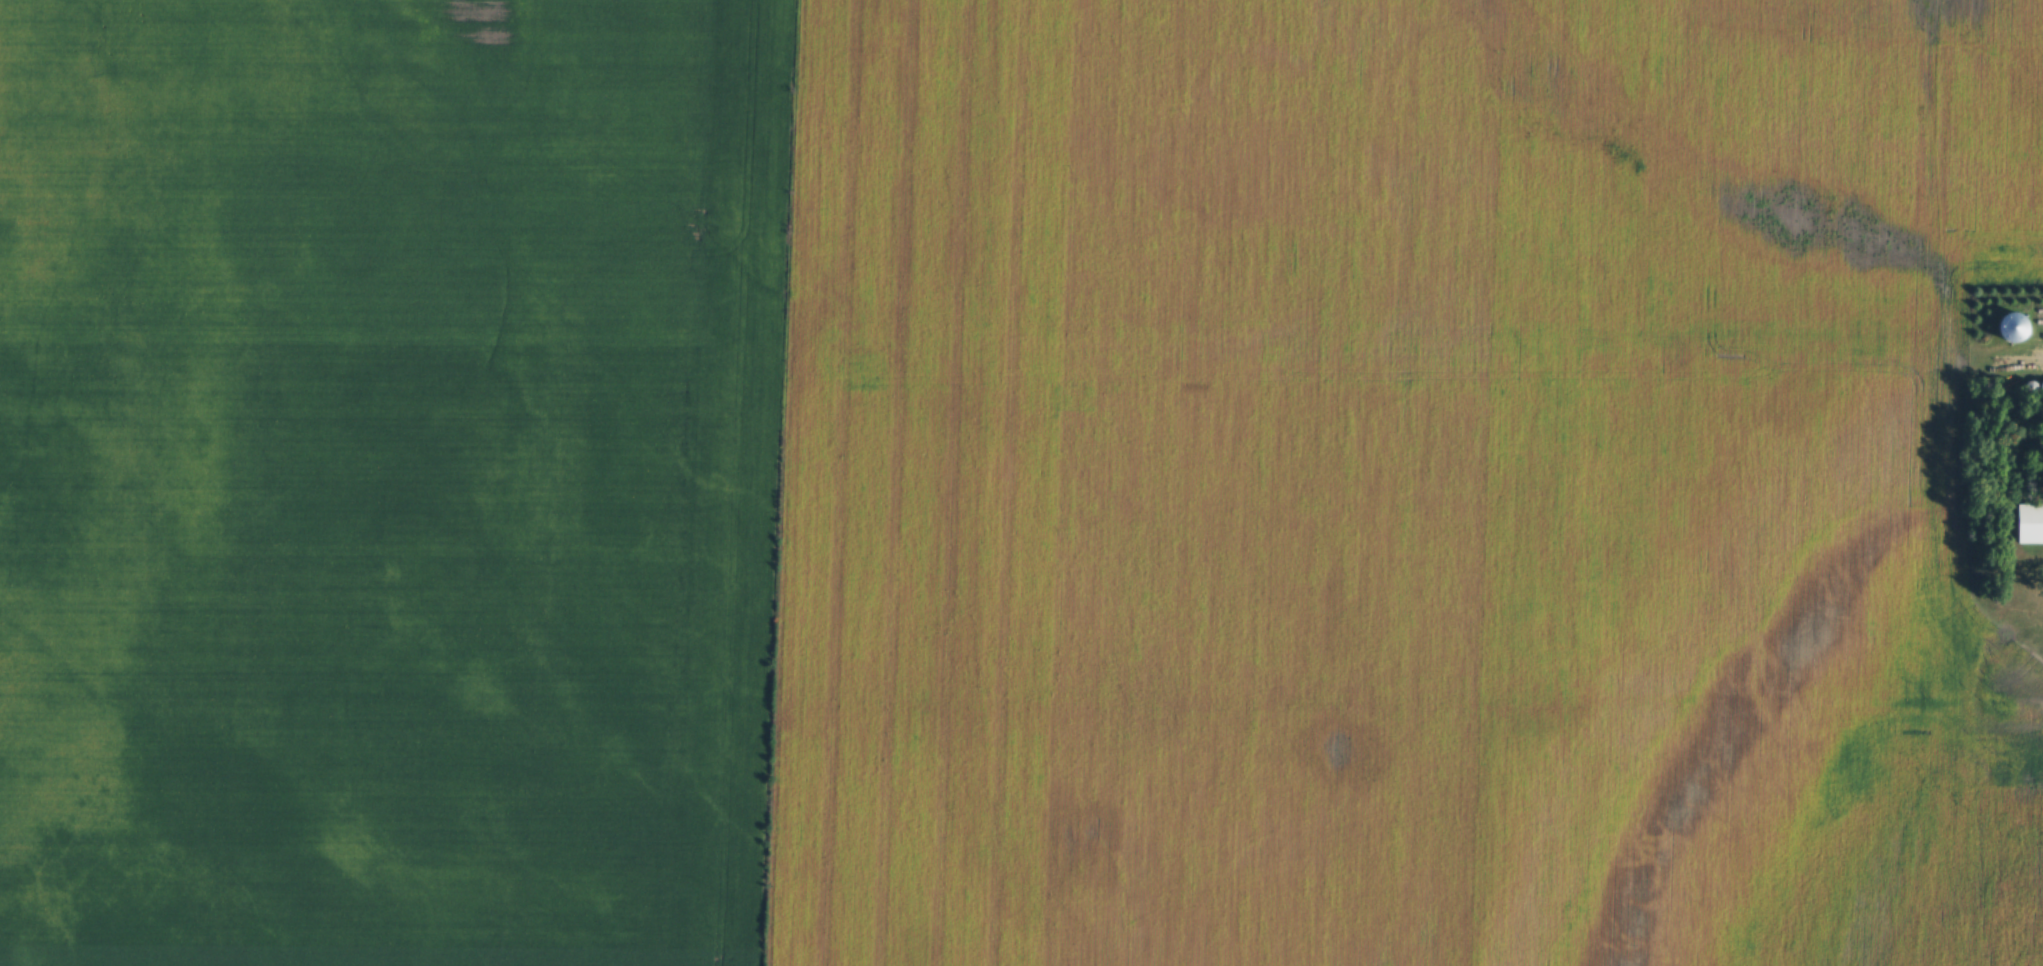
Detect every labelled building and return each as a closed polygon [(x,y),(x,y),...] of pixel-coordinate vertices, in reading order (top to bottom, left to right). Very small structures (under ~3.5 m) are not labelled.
[(2018,546),(2042,546),(2042,507),(2018,507),(2018,546)]
